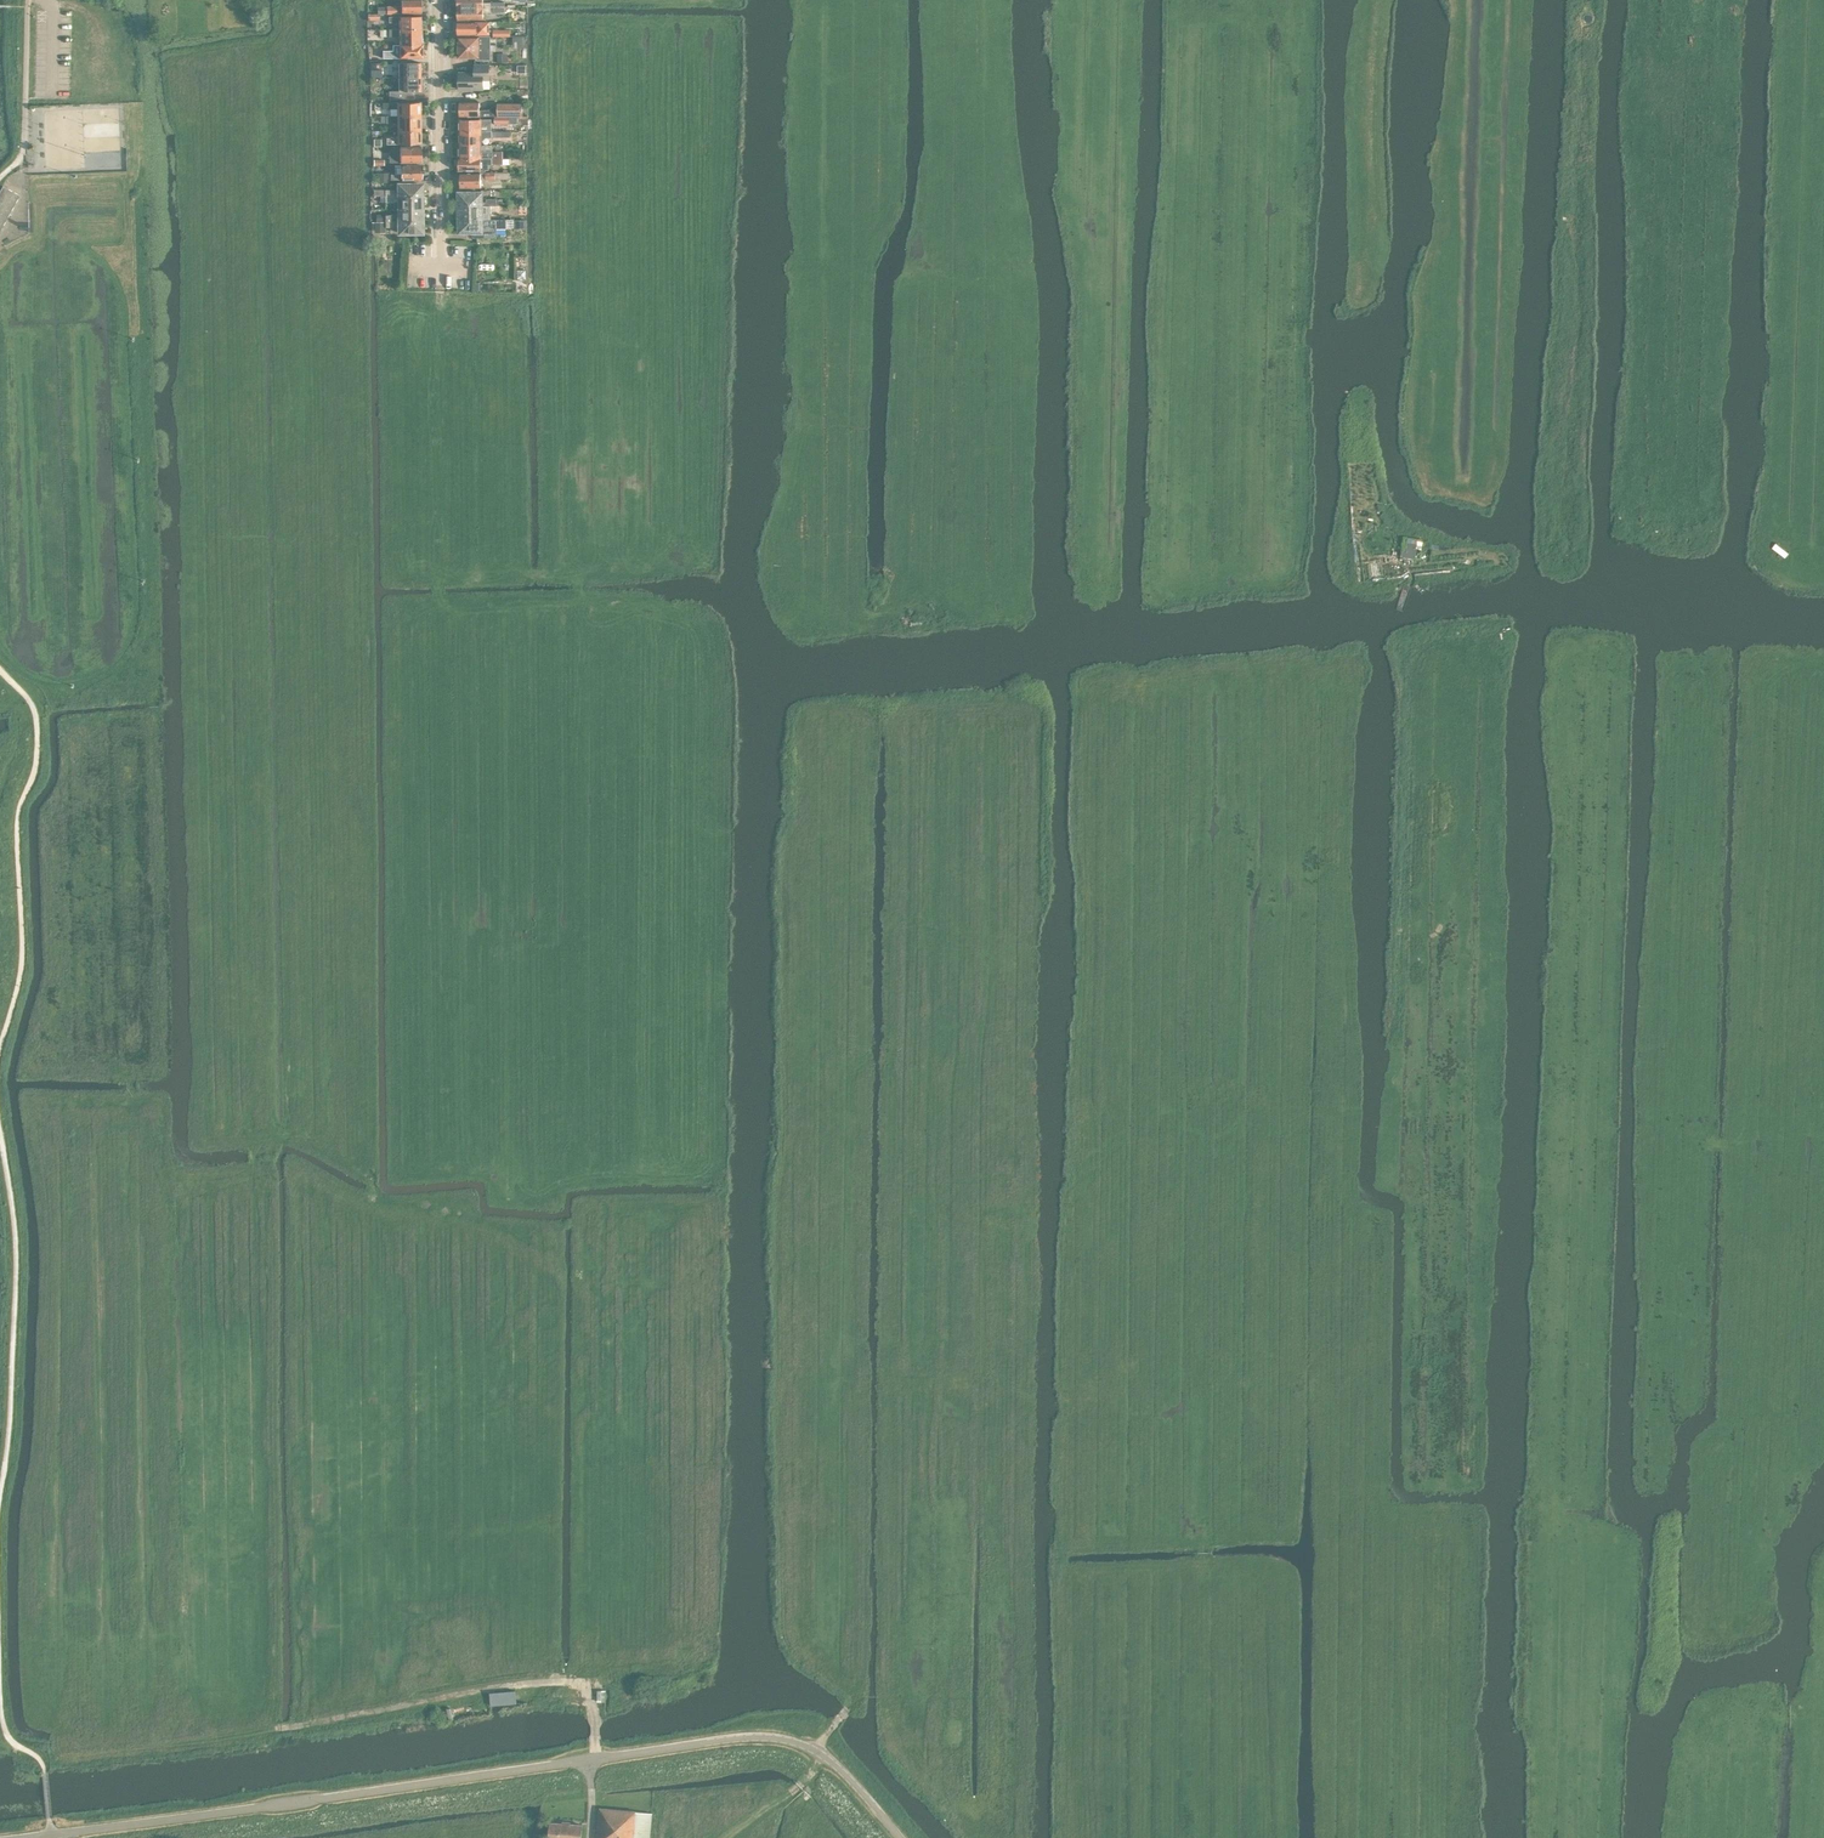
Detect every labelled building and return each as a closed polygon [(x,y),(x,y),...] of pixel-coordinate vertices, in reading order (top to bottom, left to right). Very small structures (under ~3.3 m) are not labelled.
[(387,12),(420,12),(421,0),(401,0),(401,3),(387,3),(387,12)] [(504,7),(458,7),(458,19),(478,19),(477,13),(491,12),(491,14),(504,13),(504,7)] [(399,28),(421,28),(421,15),(389,15),(389,22),(399,21),(399,28)] [(489,21),(458,21),(458,34),(490,34),(489,21)] [(421,43),(421,29),(421,28),(399,28),(389,28),(389,36),(399,36),(399,43),(421,43)] [(478,37),(459,37),(459,56),(478,56),(478,58),(490,58),(490,37),(488,37),(478,37)] [(422,43),(421,43),(399,43),(399,50),(386,50),(386,51),(386,56),(422,56),(422,43)] [(507,54),(496,54),(496,62),(507,62),(507,54)] [(420,62),(404,62),(398,62),(399,71),(399,76),(420,76),(420,62)] [(459,72),(459,89),(483,89),(483,79),(489,79),(490,64),(475,64),(475,72),(459,72)] [(404,99),(404,90),(420,90),(420,76),(399,76),(399,91),(389,91),(389,98),(389,99),(404,99)] [(384,102),(384,108),(397,108),(397,114),(420,114),(420,101),(384,102)] [(522,115),(522,103),(498,103),(488,109),(480,109),(479,101),(460,101),(460,115),(494,115),(509,115),(522,115)] [(397,122),(398,129),(398,130),(420,129),(420,114),(397,114),(387,114),(387,122),(397,122)] [(491,119),(481,119),(460,119),(460,130),(492,130),(491,119)] [(420,129),(398,130),(398,137),(387,137),(387,143),(421,143),(420,129)] [(492,130),(460,130),(460,142),(481,142),(487,136),(503,136),(503,130),(492,130)] [(390,162),(421,161),(421,145),(400,145),(400,154),(389,154),(390,162)] [(460,157),(503,157),(503,151),(484,151),(484,153),(481,154),(481,146),(460,146),(460,157)] [(456,163),(456,164),(456,165),(457,165),(457,166),(458,166),(458,167),(459,167),(459,169),(481,169),(485,169),(488,169),(488,164),(491,163),(491,164),(503,164),(503,157),(460,157),(459,157),(459,160),(458,160),(457,161),(457,162),(456,162),(456,163)] [(391,179),(421,179),(421,164),(401,164),(401,174),(391,174),(391,179)] [(481,178),(495,178),(495,179),(509,179),(509,172),(495,172),(495,171),(460,172),(460,187),(481,186),(481,178)] [(389,173),(378,172),(378,181),(389,181),(389,173)] [(374,189),(374,195),(374,196),(380,196),(386,195),(421,195),(421,184),(399,184),(398,191),(394,191),(394,189),(374,189)] [(19,195),(2,185),(0,190),(0,230),(19,195)] [(459,193),(460,204),(460,205),(502,204),(502,199),(487,199),(487,202),(482,202),(482,193),(459,193)] [(421,195),(386,195),(386,201),(386,202),(394,202),(394,199),(399,200),(399,208),(421,207),(421,195)] [(502,210),(502,204),(460,205),(460,216),(482,216),(482,208),(487,208),(487,212),(496,212),(496,210),(502,210)] [(386,220),(422,220),(421,207),(399,208),(399,213),(390,215),(386,215),(386,220)] [(459,231),(473,231),(473,236),(495,236),(495,227),(506,227),(506,218),(482,218),(459,219),(459,231)] [(399,233),(422,232),(422,220),(386,220),(386,227),(394,227),(394,224),(399,224),(399,233)] [(526,220),(514,220),(514,229),(526,229),(526,220)] [(372,222),(372,229),(375,229),(375,232),(385,232),(385,222),(384,222),(376,222),(372,222)] [(1407,538),(1405,546),(1416,548),(1417,540),(1407,538)] [(489,1692),(490,1705),(515,1703),(514,1690),(489,1692)] [(596,1837),(649,1837),(651,1813),(599,1808),(596,1837)] [(548,1837),(581,1837),(582,1824),(549,1822),(548,1837)]
